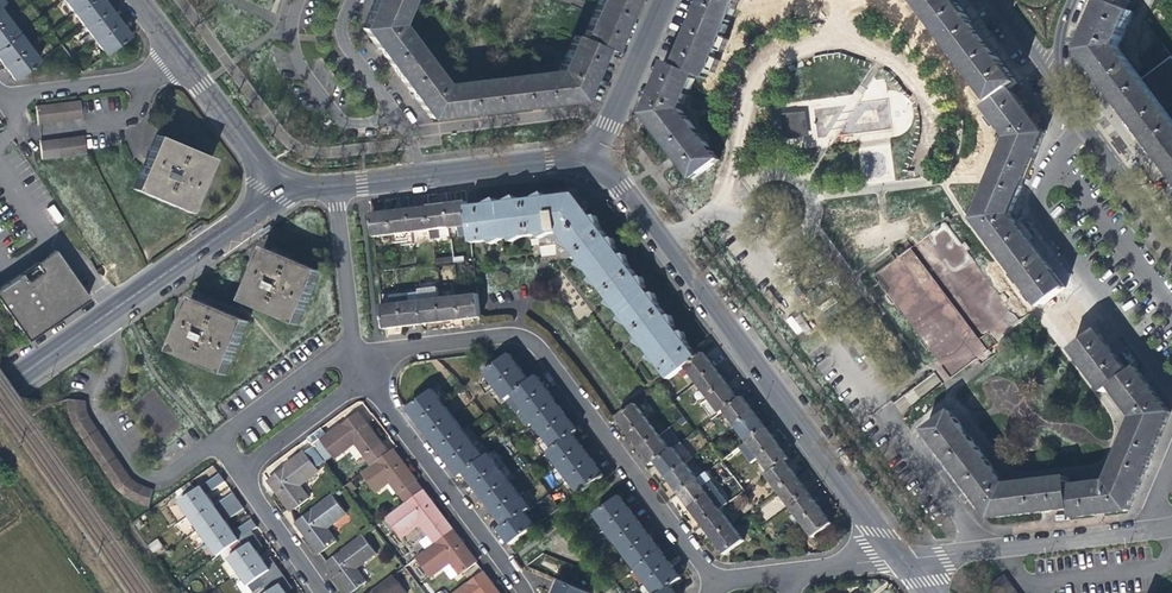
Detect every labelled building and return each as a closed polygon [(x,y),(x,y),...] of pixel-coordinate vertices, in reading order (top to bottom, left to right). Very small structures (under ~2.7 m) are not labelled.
[(71,13),(88,0),(61,0),(71,13)] [(99,0),(88,0),(71,13),(81,27),(105,9),(100,2),(99,0)] [(601,47),(581,39),(572,36),(556,71),(443,85),(398,24),(408,0),(373,0),(361,27),(375,46),(409,92),(429,118),(467,113),(555,103),(578,100),(601,47)] [(581,39),(601,47),(610,51),(618,31),(632,0),(597,0),(581,39)] [(691,28),(675,66),(667,63),(657,86),(644,116),(661,139),(692,180),(717,162),(681,113),(696,76),(704,79),(737,0),(703,0),(691,28)] [(923,8),(980,84),(992,102),(1011,88),(1017,83),(1011,74),(1005,66),(997,56),(993,49),(963,9),(959,4),(956,0),(933,0),(923,8)] [(1106,0),(1088,0),(1088,1),(1094,4),(1092,10),(1080,38),(1077,44),(1083,52),(1106,0)] [(1106,0),(1083,52),(1108,84),(1122,103),(1161,154),(1169,165),(1171,169),(1171,53),(1164,42),(1142,59),(1153,73),(1144,80),(1119,47),(1134,12),(1126,9),(1106,0)] [(113,18),(105,9),(81,27),(92,40),(116,22),(113,18)] [(15,34),(5,20),(0,24),(0,45),(15,34)] [(120,27),(116,22),(92,40),(103,54),(126,36),(120,27)] [(1,66),(26,47),(15,34),(0,45),(0,64),(1,66)] [(1169,165),(1161,154),(1122,103),(1108,84),(1083,52),(1077,44),(1074,53),(1112,103),(1171,184),(1171,169),(1169,165)] [(36,61),(26,47),(1,66),(6,71),(12,79),(36,61)] [(1023,104),(1011,88),(992,102),(985,107),(1007,138),(972,219),(1008,215),(1020,186),(1037,147),(1044,132),(1027,110),(1023,104)] [(83,118),(81,100),(35,105),(37,124),(83,118)] [(475,130),(522,123),(520,111),(473,118),(475,130)] [(37,140),(40,159),(85,154),(82,135),(37,140)] [(145,157),(131,190),(186,214),(209,161),(153,137),(145,157)] [(659,365),(670,380),(687,368),(700,359),(688,343),(687,334),(682,335),(676,327),(675,318),(670,319),(660,305),(657,295),(652,296),(647,288),(645,278),(640,280),(630,266),(629,257),(624,258),(618,250),(617,247),(616,240),(611,241),(601,227),(599,217),(594,218),(577,195),(549,198),(546,194),(536,199),(520,201),(517,197),(508,203),(499,204),(496,200),(488,205),(468,207),(471,226),(473,244),(492,242),(494,244),(502,241),(512,240),(515,242),(525,238),(541,236),(543,239),(552,235),(561,234),(565,240),(562,244),(571,248),(582,262),(579,266),(588,270),(594,278),(591,283),(602,289),(611,301),(608,306),(617,309),(623,317),(620,322),(630,327),(640,339),(636,344),(646,348),(652,356),(649,361),(659,365)] [(452,228),(471,226),(468,207),(468,203),(456,204),(449,205),(452,228)] [(58,223),(64,218),(53,205),(47,209),(58,223)] [(430,207),(432,231),(433,239),(448,237),(453,237),(452,228),(449,205),(439,206),(430,207)] [(410,209),(413,233),(414,241),(418,241),(433,239),(432,231),(430,207),(419,208),(410,209)] [(390,212),(393,235),(394,243),(409,242),(414,241),(413,233),(410,209),(400,210),(390,212)] [(373,238),(393,235),(390,212),(381,213),(370,214),(373,238)] [(1028,240),(1008,215),(972,219),(1037,305),(1061,285),(1053,276),(1028,240)] [(201,221),(188,230),(191,235),(204,226),(201,221)] [(271,223),(258,232),(262,237),(275,227),(271,223)] [(32,330),(79,297),(72,287),(77,284),(53,250),(3,285),(0,287),(0,290),(32,330)] [(254,272),(240,305),(296,328),(318,274),(262,251),(254,272)] [(79,297),(32,330),(36,335),(82,303),(88,299),(77,284),(72,287),(79,297)] [(432,323),(443,322),(440,298),(439,287),(419,289),(420,292),(424,325),(432,323)] [(417,325),(424,325),(420,292),(416,293),(400,294),(404,327),(417,325)] [(394,328),(404,327),(400,294),(384,296),(380,297),(383,329),(394,328)] [(471,319),(482,318),(479,294),(459,296),(462,320),(471,319)] [(454,321),(462,320),(459,296),(440,298),(443,322),(454,321)] [(224,377),(246,324),(191,302),(186,314),(169,356),(224,377)] [(1110,384),(1127,372),(1092,326),(1068,344),(1063,348),(1096,395),(1110,384)] [(687,368),(699,384),(718,370),(711,361),(706,354),(700,359),(687,368)] [(487,373),(497,387),(522,368),(516,361),(512,355),(495,367),(487,373)] [(480,364),(487,373),(495,367),(489,358),(480,364)] [(1149,385),(1135,366),(1127,372),(1110,384),(1132,415),(1169,412),(1149,385)] [(507,401),(515,395),(532,382),(527,375),(522,368),(497,387),(507,401)] [(699,384),(711,399),(729,385),(726,380),(718,370),(699,384)] [(515,395),(524,408),(549,389),(546,384),(540,376),(532,382),(515,395)] [(723,415),(726,412),(741,401),(736,394),(729,385),(711,399),(723,415)] [(415,414),(421,422),(446,404),(435,389),(410,407),(415,414)] [(524,408),(535,422),(560,403),(556,397),(549,389),(524,408)] [(726,412),(738,427),(756,413),(750,405),(744,398),(741,401),(726,412)] [(535,422),(545,435),(570,416),(565,410),(560,403),(535,422)] [(426,429),(431,435),(456,417),(446,404),(421,422),(426,429)] [(133,503),(148,509),(150,507),(155,491),(139,485),(132,481),(89,421),(86,412),(86,405),(68,407),(69,418),(73,432),(116,494),(124,499),(133,503)] [(626,427),(631,435),(649,421),(637,405),(619,418),(626,427)] [(1169,412),(1132,415),(1105,481),(1127,510),(1150,457),(1169,412)] [(373,466),(390,453),(375,433),(360,413),(323,440),(325,442),(316,448),(328,464),(336,458),(337,459),(357,445),(373,466)] [(738,427),(749,443),(768,429),(762,421),(756,413),(738,427)] [(990,518),(1004,485),(950,413),(924,431),(938,449),(970,492),(990,518)] [(545,435),(556,449),(575,434),(580,431),(575,423),(570,416),(545,435)] [(466,431),(456,417),(431,435),(437,443),(442,450),(466,431)] [(636,442),(643,450),(661,437),(649,421),(631,435),(636,442)] [(749,443),(761,458),(779,444),(773,436),(768,429),(749,443)] [(476,444),(466,431),(442,450),(446,455),(451,462),(476,444)] [(551,453),(561,466),(585,448),(580,441),(575,434),(556,449),(551,453)] [(672,452),(661,437),(643,450),(649,459),(654,466),(658,463),(672,452)] [(486,458),(476,444),(451,462),(457,470),(462,477),(466,473),(486,458)] [(664,470),(670,479),(688,465),(695,460),(683,444),(672,452),(658,463),(664,470)] [(761,458),(772,474),(788,462),(791,460),(785,451),(779,444),(761,458)] [(293,511),(294,510),(310,499),(300,486),(327,466),(314,447),(270,479),(285,500),(293,511)] [(561,466),(571,480),(595,462),(590,454),(585,448),(561,466)] [(392,481),(408,503),(425,491),(410,472),(394,450),(390,453),(373,466),(358,477),(372,495),(392,481)] [(471,479),(476,486),(501,468),(491,455),(486,458),(466,473),(471,479)] [(600,468),(595,462),(571,480),(582,494),(606,476),(600,468)] [(793,469),(788,462),(772,474),(769,476),(780,491),(799,477),(793,469)] [(676,487),(681,494),(699,480),(688,465),(670,479),(676,487)] [(482,494),(487,501),(512,482),(501,468),(476,486),(482,494)] [(179,500),(188,514),(211,498),(207,493),(204,489),(210,485),(213,489),(224,481),(218,472),(179,500)] [(806,486),(799,477),(780,491),(793,508),(811,494),(806,486)] [(1065,487),(1064,477),(1004,485),(990,518),(1048,510),(1069,508),(1065,487)] [(711,496),(699,480),(681,494),(686,501),(693,510),(711,496)] [(1127,510),(1105,481),(1065,487),(1069,508),(1070,517),(1100,513),(1127,510)] [(522,495),(512,482),(487,501),(492,507),(497,514),(522,495)] [(207,493),(213,489),(210,485),(204,489),(207,493)] [(232,491),(220,499),(223,502),(217,507),(214,503),(211,498),(188,514),(198,527),(237,499),(232,491)] [(422,522),(438,544),(455,532),(438,509),(425,491),(408,503),(389,518),(403,536),(422,522)] [(717,491),(711,496),(693,510),(698,516),(704,525),(722,511),(729,506),(717,491)] [(335,494),(301,520),(298,522),(310,538),(321,553),(337,541),(328,528),(349,513),(335,494)] [(819,504),(811,494),(793,508),(804,523),(822,509),(819,504)] [(532,509),(522,495),(497,514),(502,520),(507,527),(527,512),(532,509)] [(598,516),(608,529),(632,511),(629,507),(622,498),(598,516)] [(229,511),(232,516),(243,508),(237,499),(198,527),(207,540),(229,524),(226,520),(223,515),(229,511)] [(829,517),(822,509),(804,523),(816,538),(834,524),(829,517)] [(230,518),(232,516),(229,511),(223,515),(226,520),(230,518)] [(608,529),(618,543),(642,525),(637,518),(632,511),(608,529)] [(734,526),(722,511),(704,525),(709,531),(715,540),(734,526)] [(538,527),(527,512),(507,527),(502,531),(507,537),(513,545),(538,527)] [(251,518),(240,526),(243,531),(237,535),(233,530),(229,524),(207,540),(217,555),(240,539),(252,530),(257,527),(251,518)] [(618,543),(629,556),(652,538),(650,535),(642,525),(618,543)] [(237,528),(233,530),(237,535),(243,531),(240,526),(237,528)] [(746,542),(734,526),(715,540),(721,547),(727,556),(746,542)] [(229,557),(238,569),(260,554),(256,549),(253,545),(260,540),(252,530),(240,539),(245,546),(229,557)] [(467,548),(455,532),(438,544),(419,558),(433,577),(453,562),(462,575),(478,563),(467,548)] [(329,562),(328,563),(340,578),(351,592),(352,592),(368,581),(359,569),(379,554),(365,535),(329,562)] [(147,545),(153,553),(163,546),(157,538),(147,545)] [(658,546),(652,538),(629,556),(639,570),(663,553),(658,546)] [(262,544),(260,540),(253,545),(256,549),(262,544)] [(668,559),(663,553),(639,570),(649,583),(672,565),(668,559)] [(248,583),(252,580),(276,563),(273,559),(267,564),(264,560),(260,554),(238,569),(248,583)] [(268,557),(264,560),(267,564),(273,559),(270,555),(268,557)] [(257,587),(268,579),(281,570),(276,563),(252,580),(257,587)] [(672,565),(649,583),(656,592),(663,592),(672,586),(682,578),(677,572),(672,565)] [(268,579),(274,587),(286,578),(281,570),(268,579)] [(496,588),(484,572),(456,592),(500,592),(496,588)] [(371,592),(408,592),(395,575),(371,592)] [(996,592),(1017,592),(1004,575),(991,585),(996,592)] [(286,592),(283,587),(290,583),(286,578),(274,587),(266,592),(287,592),(286,592)] [(561,582),(557,590),(556,592),(586,592),(561,582)] [(293,587),(290,583),(283,587),(286,592),(293,587)]
